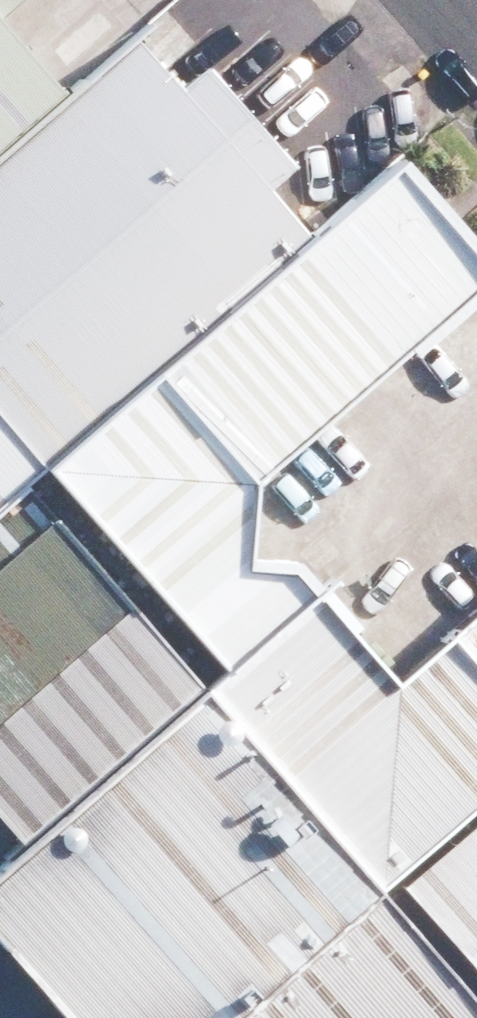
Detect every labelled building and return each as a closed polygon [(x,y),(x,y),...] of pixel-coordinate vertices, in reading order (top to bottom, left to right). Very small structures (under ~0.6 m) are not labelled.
[(103,92),(53,33),(25,0),(0,0),(0,178),(103,92)] [(44,491),(317,256),(156,71),(142,55),(103,92),(0,178),(0,440),(44,491)] [(399,901),(476,834),(476,603),(412,663),(390,683),(291,566),(248,562),(248,526),(247,489),(283,459),(476,297),(476,247),(415,173),(317,256),(44,491),(151,614),(222,695),(399,901)] [(44,491),(0,440),(0,531),(44,491)] [(222,695),(151,614),(44,491),(0,531),(0,840),(23,866),(222,695)] [(399,901),(222,695),(23,866),(0,886),(0,962),(49,1017),(262,1017),(399,901)] [(399,901),(476,990),(476,834),(399,901)] [(399,901),(262,1017),(476,1017),(476,990),(399,901)]
